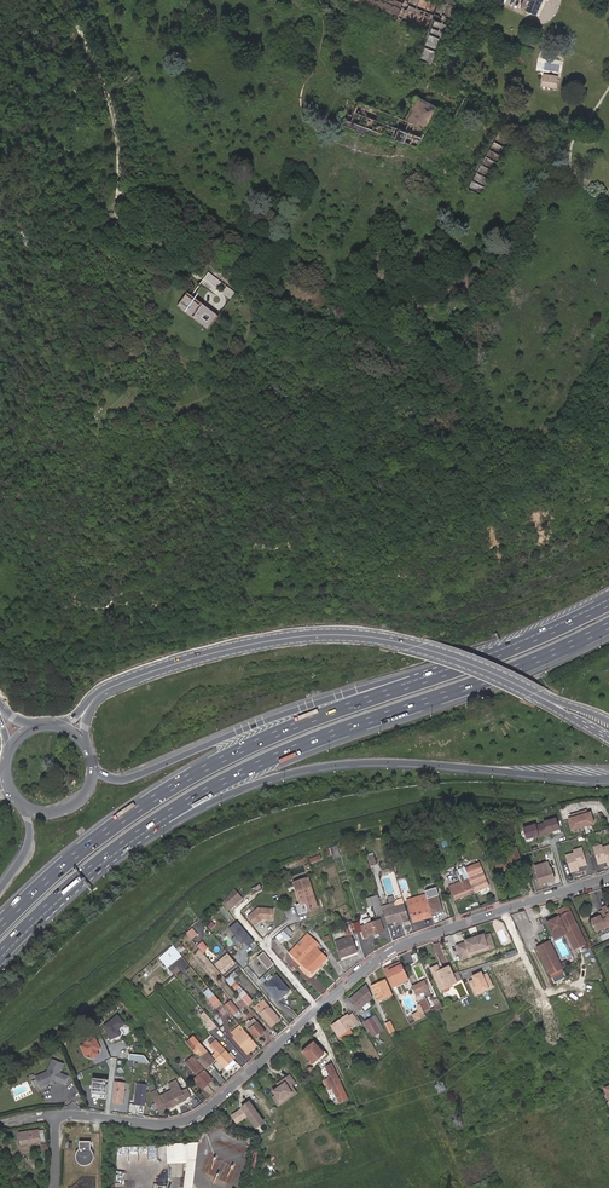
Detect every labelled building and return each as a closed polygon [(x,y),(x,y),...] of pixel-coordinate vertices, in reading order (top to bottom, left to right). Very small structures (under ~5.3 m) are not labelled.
[(437,3),(430,0),(354,0),(353,2),(426,30),(437,3)] [(437,3),(426,30),(415,59),(433,66),(448,25),(452,27),(461,3),(453,0),(438,0),(437,3)] [(543,0),(524,0),(520,8),(536,15),(543,0)] [(558,76),(544,74),(542,86),(556,88),(558,76)] [(417,147),(439,107),(424,100),(417,96),(405,120),(359,102),(359,103),(347,99),(344,119),(381,133),(380,136),(394,141),(395,139),(401,141),(417,147)] [(381,133),(344,119),(342,125),(356,130),(355,132),(364,136),(365,134),(379,139),(380,136),(381,133)] [(511,141),(498,134),(467,190),(480,197),(511,141)] [(217,289),(222,283),(208,273),(204,280),(217,289)] [(231,300),(235,293),(227,287),(222,293),(231,300)] [(208,330),(218,316),(191,296),(187,294),(177,307),(208,330)] [(570,820),(573,831),(595,824),(592,813),(586,815),(586,812),(574,815),(575,818),(570,820)] [(537,827),(537,826),(525,829),(528,840),(535,838),(535,839),(554,833),(553,832),(560,830),(557,820),(546,823),(546,824),(537,827)] [(388,849),(399,846),(397,839),(393,840),(393,839),(387,841),(388,849)] [(337,845),(330,848),(332,855),(333,859),(341,857),(337,845)] [(600,865),(608,862),(608,865),(608,847),(604,849),(603,846),(595,849),(600,865)] [(495,860),(499,873),(519,867),(517,861),(521,860),(517,848),(513,849),(514,853),(495,860)] [(575,854),(568,857),(572,873),(581,870),(580,868),(588,865),(583,849),(575,852),(575,854)] [(320,855),(309,858),(311,863),(321,859),(320,855)] [(374,855),(368,857),(370,865),(377,863),(374,855)] [(469,879),(474,892),(488,887),(479,863),(465,868),(469,878),(469,879)] [(556,880),(553,869),(551,869),(549,863),(537,867),(542,885),(556,880)] [(465,868),(465,867),(458,869),(461,875),(459,876),(461,881),(469,878),(465,868)] [(456,899),(474,892),(469,879),(463,882),(464,885),(453,889),(455,892),(453,893),(456,899)] [(307,880),(293,884),(300,905),(295,907),(298,916),(317,910),(307,880)] [(455,887),(451,888),(452,893),(453,893),(455,892),(453,889),(464,885),(463,882),(454,885),(455,887)] [(260,884),(251,889),(254,893),(262,888),(260,884)] [(443,909),(436,885),(424,888),(426,895),(427,898),(428,900),(432,913),(443,909)] [(229,910),(242,899),(235,890),(223,903),(229,910)] [(384,913),(378,894),(367,898),(370,907),(373,905),(377,916),(384,913)] [(427,898),(426,895),(407,901),(408,903),(427,898)] [(427,898),(408,903),(409,907),(428,900),(427,898)] [(403,923),(411,921),(405,904),(403,899),(396,901),(395,903),(388,905),(389,909),(384,911),(388,924),(397,921),(402,920),(403,923)] [(428,900),(409,907),(414,922),(433,916),(432,913),(428,900)] [(559,916),(546,922),(554,939),(566,933),(574,949),(587,943),(577,922),(569,905),(556,911),(559,916)] [(603,908),(604,910),(600,912),(601,915),(592,919),(596,931),(608,925),(608,909),(608,906),(603,908)] [(249,917),(256,925),(264,918),(267,918),(267,919),(274,920),(274,909),(259,908),(249,917)] [(372,916),(365,918),(366,925),(367,926),(362,928),(364,936),(370,934),(370,936),(385,931),(382,920),(374,923),(372,916)] [(353,925),(352,919),(345,920),(346,924),(349,934),(356,931),(353,925)] [(255,942),(237,922),(230,928),(236,935),(235,936),(242,945),(245,942),(249,947),(255,942)] [(291,936),(284,929),(281,932),(288,940),(291,936)] [(189,934),(194,941),(200,936),(195,930),(189,934)] [(455,945),(460,959),(470,956),(469,953),(487,946),(483,933),(464,940),(465,942),(455,945)] [(351,935),(334,940),(339,956),(356,951),(352,940),(351,935)] [(295,953),(293,955),(305,969),(309,973),(310,974),(326,960),(315,947),(317,945),(311,938),(310,939),(308,937),(306,938),(303,936),(299,940),(304,945),(301,947),(299,944),(292,951),(295,953)] [(356,951),(361,950),(358,938),(352,940),(356,951)] [(549,941),(537,947),(549,973),(561,968),(549,941)] [(182,944),(176,948),(180,953),(185,949),(182,944)] [(203,944),(199,947),(204,953),(208,950),(203,944)] [(174,946),(160,958),(168,968),(183,956),(180,953),(176,948),(174,946)] [(421,960),(417,953),(412,956),(415,963),(421,960)] [(269,972),(276,966),(266,954),(259,960),(269,972)] [(223,973),(235,964),(229,956),(217,965),(223,973)] [(390,982),(393,988),(396,986),(410,980),(401,962),(391,966),(392,968),(385,972),(390,982)] [(457,983),(453,975),(449,967),(440,972),(438,966),(432,969),(441,990),(442,989),(448,987),(457,983)] [(457,983),(463,980),(459,972),(453,975),(457,983)] [(481,973),(473,976),(475,980),(470,982),(476,994),(493,986),(487,973),(483,976),(481,973)] [(288,989),(277,975),(265,986),(278,1001),(285,995),(284,993),(288,989)] [(383,996),(384,998),(392,994),(385,981),(370,988),(376,1000),(383,996)] [(426,1011),(430,1009),(423,993),(429,990),(425,981),(414,985),(426,1011)] [(371,998),(366,987),(348,1001),(355,1009),(357,1010),(371,998)] [(222,1005),(210,989),(205,994),(211,1001),(217,1009),(222,1005)] [(242,989),(237,993),(241,997),(246,993),(242,989)] [(255,1005),(246,993),(241,997),(250,1009),(255,1005)] [(231,1002),(226,1007),(235,1017),(240,1013),(231,1002)] [(281,1022),(266,1003),(257,1010),(272,1030),(281,1023),(281,1022)] [(419,1007),(420,1014),(423,1019),(427,1017),(425,1011),(422,1006),(419,1007)] [(427,1017),(435,1013),(432,1008),(430,1009),(426,1011),(425,1011),(427,1017)] [(203,1011),(199,1015),(211,1029),(215,1026),(203,1011)] [(126,1024),(118,1014),(104,1026),(110,1041),(121,1036),(119,1030),(126,1024)] [(346,1015),(332,1026),(339,1036),(359,1021),(353,1014),(348,1017),(346,1015)] [(377,1014),(373,1016),(381,1030),(385,1028),(377,1014)] [(420,1014),(414,1017),(416,1022),(423,1019),(420,1014)] [(381,1030),(373,1016),(365,1020),(372,1034),(381,1030)] [(254,1021),(246,1028),(257,1041),(266,1035),(254,1021)] [(391,1032),(395,1030),(391,1021),(387,1023),(391,1032)] [(235,1040),(248,1056),(257,1048),(244,1031),(241,1027),(232,1034),(236,1038),(234,1039),(235,1040)] [(85,1044),(80,1046),(85,1057),(90,1055),(92,1059),(100,1055),(98,1051),(102,1049),(93,1029),(80,1035),(85,1044)] [(213,1056),(218,1061),(225,1069),(237,1059),(232,1053),(228,1055),(222,1048),(217,1041),(210,1047),(216,1053),(213,1056)] [(314,1044),(303,1054),(314,1066),(327,1056),(319,1046),(317,1047),(314,1044)] [(201,1059),(198,1061),(205,1069),(215,1061),(204,1048),(197,1054),(201,1059)] [(213,1082),(192,1058),(186,1063),(198,1078),(195,1081),(203,1090),(213,1082)] [(54,1061),(48,1073),(36,1077),(40,1088),(49,1085),(51,1082),(53,1081),(56,1082),(64,1086),(68,1078),(60,1074),(64,1066),(54,1061)] [(339,1104),(348,1100),(332,1065),(326,1068),(330,1078),(328,1079),(339,1104)] [(297,1086),(291,1077),(287,1080),(277,1088),(279,1090),(289,1083),(294,1088),(297,1086)] [(214,1080),(219,1087),(223,1084),(218,1078),(214,1080)] [(109,1080),(92,1079),(91,1094),(107,1096),(109,1080)] [(170,1101),(174,1109),(187,1101),(186,1100),(183,1093),(182,1092),(177,1081),(168,1086),(171,1092),(168,1093),(171,1100),(170,1101)] [(126,1083),(114,1082),(111,1104),(123,1106),(126,1083)] [(294,1088),(289,1083),(279,1090),(275,1093),(277,1097),(283,1105),(291,1100),(288,1097),(296,1092),(294,1088)] [(148,1085),(136,1084),(134,1106),(145,1107),(148,1085)] [(188,1090),(183,1093),(186,1100),(192,1097),(188,1090)] [(151,1094),(154,1100),(161,1114),(174,1109),(170,1101),(171,1100),(168,1093),(160,1097),(157,1091),(151,1094)] [(298,1094),(296,1092),(288,1097),(291,1100),(298,1094)] [(277,1097),(275,1099),(281,1107),(283,1105),(277,1097)] [(251,1104),(243,1110),(244,1111),(246,1114),(241,1118),(244,1122),(249,1118),(255,1126),(263,1121),(251,1104)] [(244,1122),(241,1118),(246,1114),(244,1111),(233,1118),(239,1126),(244,1122)] [(263,1121),(255,1126),(258,1130),(266,1125),(263,1121)] [(209,1161),(204,1172),(234,1185),(246,1157),(238,1154),(243,1143),(210,1128),(198,1156),(209,1161)] [(39,1130),(39,1129),(19,1133),(21,1145),(40,1142),(39,1130)] [(91,1142),(79,1142),(79,1150),(77,1154),(77,1158),(78,1162),(81,1165),(86,1166),(90,1165),(93,1162),(94,1158),(94,1153),(91,1150),(91,1142)] [(41,1152),(48,1151),(48,1144),(40,1145),(41,1152)] [(193,1160),(184,1159),(182,1187),(191,1187),(193,1160)]
